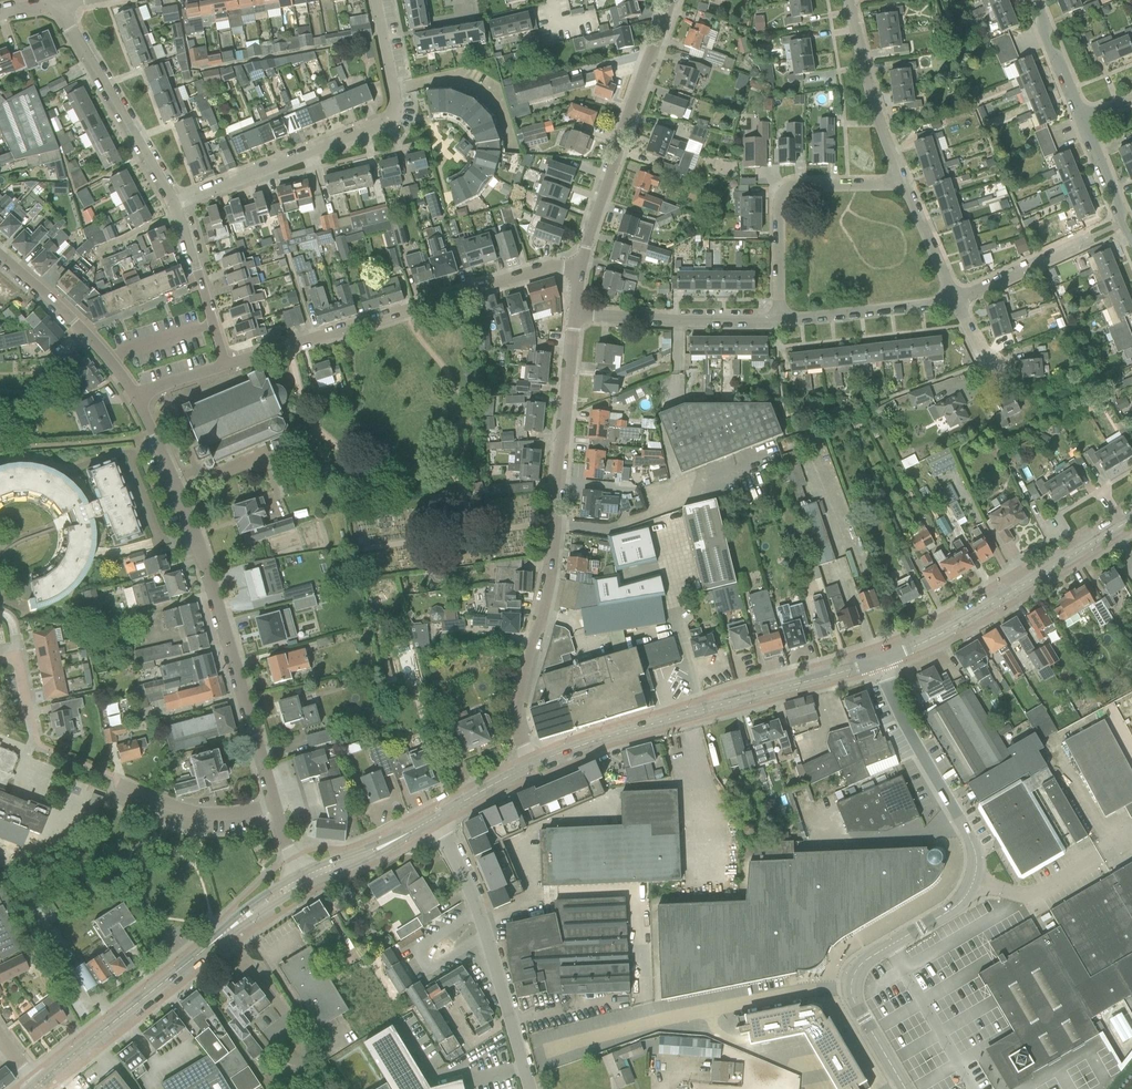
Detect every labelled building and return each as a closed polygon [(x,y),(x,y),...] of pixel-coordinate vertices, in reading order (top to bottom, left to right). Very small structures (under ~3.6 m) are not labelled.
[(181,11),(184,28),(185,36),(203,33),(202,29),(201,20),(202,20),(198,0),(198,2),(185,5),(186,10),(181,11)] [(202,20),(210,19),(211,24),(216,23),(212,0),(205,1),(205,0),(198,0),(202,20)] [(227,13),(225,0),(212,0),(216,23),(229,21),(227,13)] [(227,13),(229,20),(242,17),(239,0),(225,0),(227,13)] [(242,17),(255,15),(252,0),(239,0),(242,17)] [(255,15),(267,13),(267,12),(265,0),(252,0),(255,15)] [(280,9),(279,0),(265,0),(267,12),(280,9)] [(293,7),(292,0),(279,0),(280,9),(293,7)] [(423,0),(405,0),(411,31),(428,28),(423,0)] [(645,0),(623,0),(624,6),(609,9),(609,10),(645,1),(645,0)] [(810,15),(808,0),(803,0),(789,2),(791,18),(785,19),(786,26),(801,24),(800,17),(811,15),(810,15)] [(1081,8),(1078,0),(1058,0),(1064,14),(1063,15),(1081,8)] [(645,1),(609,10),(613,26),(614,30),(628,27),(626,20),(626,19),(627,19),(641,16),(638,4),(638,3),(645,1)] [(995,20),(1011,14),(1006,1),(990,8),(992,11),(995,20)] [(1097,1),(1083,7),(1085,13),(1100,7),(1097,1)] [(698,10),(707,11),(708,4),(700,2),(698,10)] [(992,11),(990,8),(989,5),(983,8),(980,9),(983,15),(992,11)] [(180,21),(178,9),(177,6),(170,7),(171,12),(173,23),(180,21)] [(173,23),(171,12),(170,7),(162,9),(164,24),(173,23)] [(896,14),(902,13),(902,7),(898,7),(887,9),(888,15),(877,17),(878,17),(880,33),(898,30),(896,14)] [(143,22),(142,19),(139,9),(124,14),(124,13),(122,14),(115,17),(120,30),(143,22)] [(974,19),(983,15),(980,9),(971,12),(974,19)] [(528,13),(515,17),(519,34),(538,30),(534,16),(534,14),(532,15),(529,15),(528,13)] [(1017,25),(1016,26),(1011,14),(995,20),(1000,33),(1017,26),(1017,25)] [(764,16),(754,17),(755,31),(765,31),(764,16)] [(519,34),(515,17),(502,20),(506,37),(519,34)] [(506,37),(502,20),(489,23),(493,41),(506,37)] [(124,43),(148,35),(143,22),(120,30),(124,43)] [(176,40),(183,38),(180,24),(171,26),(175,40),(176,40)] [(353,40),(372,36),(370,24),(351,28),(352,32),(351,32),(353,40)] [(417,54),(486,41),(483,24),(414,36),(417,54)] [(712,31),(707,29),(696,25),(694,32),(689,31),(684,46),(698,51),(704,53),(702,60),(712,63),(723,67),(727,57),(706,50),(712,31)] [(310,27),(297,29),(298,37),(301,50),(314,48),(312,39),(311,30),(310,27)] [(617,51),(634,47),(629,27),(613,31),(613,32),(583,38),(586,51),(615,44),(617,51)] [(1131,44),(1131,32),(1131,28),(1124,31),(1127,38),(1113,43),(1119,58),(1131,52),(1131,49),(1130,45),(1131,44)] [(908,46),(900,47),(898,30),(880,33),(883,49),(881,49),(882,49),(893,48),(894,54),(909,52),(908,46)] [(340,43),(353,40),(351,32),(338,35),(340,43)] [(1087,42),(1093,39),(1091,32),(1084,35),(1087,42)] [(37,63),(55,56),(46,33),(38,36),(38,35),(30,38),(31,39),(28,41),(31,48),(20,52),(24,63),(26,68),(27,71),(38,67),(38,68),(39,68),(37,63)] [(999,44),(1011,40),(1009,33),(996,39),(999,44)] [(146,49),(152,47),(148,35),(124,43),(129,56),(146,49)] [(327,45),(340,43),(338,35),(325,37),(327,45)] [(809,40),(797,42),(796,36),(781,38),(782,46),(785,46),(785,51),(789,50),(790,60),(810,57),(808,41),(809,41),(809,40)] [(288,52),(301,50),(298,37),(286,39),(288,52)] [(314,48),(327,45),(325,37),(312,39),(314,48)] [(755,47),(760,43),(755,37),(753,39),(752,38),(749,41),(755,47)] [(1113,43),(1110,37),(1090,45),(1096,59),(1102,56),(1105,64),(1106,64),(1105,64),(1119,58),(1113,43)] [(175,40),(174,40),(177,56),(185,53),(183,38),(176,40),(175,40)] [(278,38),(272,39),(272,41),(273,45),(274,54),(288,52),(286,39),(285,39),(278,41),(278,38)] [(1001,51),(999,44),(996,39),(990,41),(995,54),(1001,51)] [(1001,51),(1014,46),(1011,40),(999,44),(1001,51)] [(266,46),(260,47),(262,56),(274,54),(273,45),(266,46)] [(1004,57),(1016,52),(1014,46),(1001,51),(1004,57)] [(142,67),(157,62),(152,47),(146,49),(129,56),(130,57),(130,56),(135,69),(142,67)] [(247,49),(246,49),(246,51),(248,59),(262,56),(260,47),(247,49)] [(207,55),(199,57),(197,49),(188,51),(190,63),(195,68),(209,65),(207,55)] [(8,57),(5,50),(0,52),(0,76),(3,75),(14,73),(19,70),(26,68),(24,63),(20,52),(13,55),(8,57)] [(223,63),(236,61),(234,50),(221,52),(221,53),(223,63)] [(1006,63),(1004,57),(1001,51),(995,54),(1000,66),(1006,63)] [(528,52),(514,55),(515,61),(515,62),(529,59),(528,52)] [(1006,63),(1019,58),(1016,52),(1004,57),(1006,63)] [(177,56),(176,56),(182,73),(184,72),(188,71),(187,63),(185,53),(177,56)] [(221,53),(207,55),(209,65),(223,63),(221,53)] [(315,58),(316,58),(314,53),(301,55),(304,64),(316,60),(315,58)] [(304,64),(301,55),(287,58),(290,65),(290,67),(300,63),(303,72),(306,71),(304,64)] [(814,72),(813,72),(810,57),(790,60),(793,75),(787,76),(789,83),(803,81),(802,75),(814,73),(814,72)] [(277,69),(290,65),(287,58),(273,60),(277,69)] [(1030,59),(1030,58),(1008,67),(1013,79),(1034,71),(1030,59)] [(276,70),(277,69),(273,60),(259,63),(263,72),(276,68),(276,70)] [(152,69),(145,71),(150,84),(174,76),(171,68),(168,62),(161,64),(154,67),(152,68),(152,69)] [(909,70),(916,69),(915,62),(900,65),(901,71),(890,73),(891,73),(893,89),(911,86),(909,70)] [(263,72),(259,63),(246,65),(252,82),(264,78),(263,72)] [(709,69),(703,67),(692,63),(690,70),(677,66),(676,68),(679,69),(674,85),(693,92),(698,79),(705,81),(709,69)] [(770,63),(759,65),(769,90),(773,90),(772,84),(774,84),(770,63)] [(341,66),(335,68),(341,81),(346,79),(341,66)] [(234,74),(232,68),(219,72),(223,84),(236,78),(234,74)] [(335,68),(330,70),(336,83),(341,81),(335,68)] [(611,78),(613,77),(610,68),(594,73),(593,70),(591,71),(591,73),(569,79),(566,71),(516,85),(506,88),(503,89),(512,120),(531,115),(528,104),(597,85),(597,86),(594,96),(610,101),(615,87),(613,86),(611,78)] [(751,70),(750,73),(751,76),(755,78),(757,77),(759,74),(758,70),(755,69),(751,70)] [(220,79),(219,72),(218,70),(202,73),(205,82),(220,79)] [(239,85),(247,81),(242,70),(234,74),(236,78),(239,85)] [(183,82),(190,80),(188,71),(184,72),(182,73),(183,82)] [(1021,91),(1039,83),(1034,71),(1013,79),(1014,80),(1016,79),(1020,88),(1021,91)] [(740,74),(737,81),(746,84),(748,77),(740,74)] [(166,79),(174,76),(150,84),(155,97),(171,91),(166,79)] [(506,88),(516,85),(514,78),(503,80),(506,88)] [(50,94),(66,87),(63,79),(46,86),(50,94)] [(23,93),(33,88),(31,81),(19,86),(23,93)] [(1022,105),(1045,96),(1039,83),(1021,91),(1020,88),(1012,92),(1014,97),(1018,95),(1022,105)] [(68,104),(61,107),(65,113),(88,101),(81,89),(79,90),(76,84),(63,90),(67,96),(64,98),(68,104)] [(920,101),(914,102),(911,86),(893,89),(896,104),(895,105),(906,104),(907,110),(921,108),(920,101)] [(373,102),(374,102),(367,87),(346,95),(352,109),(372,101),(373,102)] [(10,153),(14,162),(25,159),(36,157),(59,152),(38,100),(38,99),(35,92),(33,88),(23,93),(13,99),(5,103),(4,103),(0,106),(0,133),(10,153)] [(160,110),(181,102),(177,89),(171,91),(155,97),(160,110)] [(451,92),(428,93),(427,89),(425,89),(432,116),(433,116),(447,115),(447,116),(448,116),(448,115),(461,121),(471,131),(471,132),(472,132),(475,141),(470,140),(467,143),(464,140),(455,150),(465,159),(469,154),(475,159),(473,166),(472,167),(473,167),(464,178),(463,178),(451,185),(451,184),(450,185),(456,208),(457,208),(456,207),(479,197),(480,196),(479,196),(494,178),(494,177),(500,154),(501,154),(500,154),(500,142),(500,141),(491,119),(492,119),(491,118),(474,101),(475,101),(474,101),(452,92),(451,92)] [(0,96),(0,97),(4,103),(5,103),(13,99),(9,91),(0,96)] [(286,108),(279,111),(280,114),(288,135),(301,130),(293,109),(290,102),(288,96),(286,91),(280,93),(286,108)] [(346,95),(343,97),(340,91),(331,94),(334,100),(339,114),(352,109),(346,95)] [(1007,100),(1014,97),(1012,92),(1004,95),(1007,100)] [(199,113),(210,109),(204,94),(193,98),(199,113)] [(687,104),(675,100),(666,96),(661,112),(682,119),(687,104)] [(1031,116),(1050,108),(1045,96),(1022,105),(1022,106),(1029,103),(1032,109),(1028,111),(1030,113),(1031,116)] [(327,119),(321,106),(318,99),(305,104),(314,125),(327,119)] [(765,99),(764,110),(772,111),(772,100),(765,99)] [(327,119),(339,114),(334,100),(321,106),(327,119)] [(77,122),(94,114),(88,101),(65,113),(65,114),(71,110),(77,122)] [(182,102),(160,110),(165,123),(171,121),(172,122),(174,121),(174,120),(180,118),(187,115),(185,109),(182,102)] [(581,105),(580,106),(572,103),(567,117),(592,126),(597,113),(583,107),(583,106),(581,105)] [(301,130),(314,125),(305,104),(293,109),(301,130)] [(276,140),(267,119),(262,107),(256,110),(261,122),(255,124),(263,145),(276,140)] [(982,107),(977,109),(981,119),(986,117),(982,107)] [(1055,120),(1054,120),(1050,108),(1031,116),(1030,113),(1022,116),(1025,121),(1030,119),(1034,129),(1055,120)] [(53,109),(47,112),(50,119),(56,117),(53,109)] [(209,127),(216,124),(210,109),(199,113),(203,121),(206,120),(209,127)] [(84,134),(100,126),(94,114),(77,122),(84,134)] [(276,140),(288,135),(280,114),(267,119),(276,140)] [(1017,124),(1025,121),(1022,116),(1015,119),(1017,124)] [(55,133),(62,130),(57,118),(50,121),(55,133)] [(810,143),(810,148),(812,151),(813,164),(828,164),(835,164),(835,149),(834,147),(834,145),(834,128),(834,119),(823,119),(818,119),(818,135),(812,135),(812,142),(810,143)] [(180,139),(196,132),(191,120),(184,122),(184,121),(182,122),(182,123),(175,125),(180,139)] [(707,130),(708,123),(697,120),(695,128),(707,130)] [(757,139),(743,140),(744,157),(744,168),(760,168),(766,167),(766,163),(766,152),(765,141),(768,141),(768,123),(756,123),(757,139)] [(212,134),(219,131),(216,124),(209,127),(212,134)] [(250,150),(263,145),(255,124),(242,130),(250,150)] [(524,139),(545,133),(543,124),(521,130),(524,139)] [(785,139),(779,139),(779,165),(795,165),(797,165),(797,155),(801,154),(802,154),(802,145),(801,124),(790,124),(785,125),(785,139)] [(84,134),(78,137),(84,150),(90,147),(110,136),(107,131),(105,131),(103,131),(100,126),(84,134)] [(675,134),(666,130),(656,126),(651,139),(684,152),(687,145),(672,140),(675,134)] [(707,130),(695,128),(693,127),(688,141),(702,146),(708,131),(707,130)] [(1036,140),(1050,134),(1047,128),(1034,133),(1036,140)] [(238,156),(250,150),(242,130),(229,135),(238,157),(238,156)] [(69,143),(74,140),(70,132),(63,135),(67,143),(69,143)] [(185,151),(201,145),(196,132),(180,139),(185,151)] [(588,139),(577,135),(569,132),(563,135),(558,146),(571,152),(572,151),(582,155),(585,147),(589,148),(591,142),(590,142),(590,143),(587,142),(588,139)] [(526,148),(547,143),(545,133),(524,139),(526,148)] [(937,140),(943,139),(941,133),(928,137),(929,139),(915,143),(915,144),(916,144),(920,158),(941,151),(937,140)] [(1039,146),(1052,140),(1050,134),(1036,140),(1039,146)] [(112,144),(113,142),(110,136),(90,147),(97,159),(113,150),(110,145),(112,144)] [(1127,140),(1129,146),(1118,151),(1119,151),(1120,151),(1126,165),(1131,163),(1131,138),(1127,140)] [(684,152),(651,139),(646,153),(665,160),(666,155),(680,160),(678,166),(675,165),(674,168),(662,163),(660,170),(686,177),(693,155),(684,152)] [(1041,152),(1055,147),(1052,140),(1039,146),(1041,152)] [(219,153),(229,149),(226,142),(220,145),(221,149),(218,150),(219,153)] [(64,157),(74,152),(69,143),(67,143),(68,144),(60,148),(64,157)] [(208,153),(209,152),(207,144),(201,146),(201,145),(185,151),(190,164),(206,158),(209,157),(208,153)] [(1044,158),(1057,153),(1055,147),(1041,152),(1044,158)] [(221,174),(236,168),(229,149),(219,153),(224,164),(218,166),(221,174)] [(113,166),(120,163),(113,150),(97,159),(104,172),(113,167),(113,166)] [(958,160),(944,164),(941,151),(920,158),(924,172),(958,162),(958,160)] [(59,152),(36,157),(38,166),(61,161),(59,152)] [(1068,153),(1069,153),(1068,152),(1053,159),(1058,171),(1073,165),(1068,153)] [(0,157),(0,167),(14,162),(10,153),(0,157)] [(430,178),(426,164),(424,153),(406,158),(410,174),(413,174),(415,181),(430,178)] [(208,165),(215,162),(213,156),(209,157),(206,158),(190,164),(195,178),(202,175),(204,181),(215,176),(213,177),(208,165)] [(563,167),(566,158),(547,157),(544,165),(549,167),(546,175),(542,174),(541,174),(559,180),(559,181),(571,185),(576,172),(563,167)] [(69,174),(91,162),(90,160),(86,162),(85,161),(77,165),(75,161),(66,166),(69,174)] [(403,184),(399,171),(397,160),(380,164),(383,180),(392,178),(394,186),(403,184)] [(993,160),(985,162),(987,169),(995,167),(993,160)] [(53,170),(62,167),(61,161),(45,165),(47,171),(53,170)] [(79,169),(91,163),(91,162),(69,174),(74,191),(86,185),(79,169)] [(946,169),(959,165),(958,162),(924,172),(929,187),(928,187),(950,180),(946,169)] [(1063,184),(1078,178),(1073,165),(1058,171),(1063,184)] [(368,167),(354,170),(359,190),(360,195),(367,193),(366,188),(373,187),(371,178),(368,167)] [(127,171),(128,170),(127,170),(118,175),(117,174),(108,179),(112,187),(107,190),(110,195),(131,184),(128,179),(129,178),(130,175),(127,171)] [(345,194),(359,190),(354,170),(340,174),(345,194)] [(637,189),(632,204),(642,208),(657,213),(664,216),(670,213),(680,209),(662,202),(646,195),(650,186),(657,188),(660,180),(649,176),(639,172),(633,187),(637,189)] [(329,198),(345,194),(340,174),(324,177),(329,198)] [(541,174),(542,174),(541,174),(538,184),(542,186),(539,195),(556,201),(556,202),(564,204),(569,191),(556,187),(559,181),(559,180),(541,174)] [(1040,182),(1048,179),(1046,174),(1038,177),(1040,182)] [(962,183),(970,180),(968,175),(960,177),(962,183)] [(1068,196),(1083,190),(1078,178),(1063,184),(1068,196)] [(938,200),(957,194),(953,180),(950,181),(950,180),(928,187),(934,186),(938,200)] [(313,204),(310,192),(308,182),(293,185),(299,208),(313,204)] [(58,184),(58,194),(68,194),(68,184),(58,184)] [(135,189),(134,190),(131,184),(110,195),(110,196),(115,193),(121,205),(140,195),(138,190),(135,189)] [(298,208),(299,208),(293,185),(277,189),(283,216),(278,217),(281,229),(280,229),(284,241),(284,242),(286,241),(291,240),(285,215),(299,211),(298,208)] [(412,200),(420,198),(416,185),(409,187),(412,200)] [(413,204),(412,200),(409,187),(401,189),(406,206),(413,204)] [(83,209),(94,204),(86,189),(75,195),(83,209)] [(1073,209),(1088,203),(1083,190),(1068,196),(1073,209)] [(267,207),(266,203),(263,193),(253,196),(256,208),(250,210),(255,227),(264,225),(262,217),(269,215),(270,218),(277,216),(273,205),(267,207)] [(435,193),(425,196),(432,220),(442,217),(435,193)] [(760,199),(749,199),(749,193),(733,193),(733,200),(740,200),(740,216),(759,215),(759,200),(760,200),(760,199)] [(954,196),(957,195),(957,194),(938,200),(943,214),(958,210),(954,196)] [(142,202),(143,200),(140,195),(121,205),(124,211),(119,214),(122,220),(144,209),(141,203),(142,202)] [(539,195),(535,205),(540,207),(537,216),(553,222),(553,223),(562,225),(566,212),(554,208),(556,202),(556,201),(539,195)] [(1059,203),(1065,201),(1063,195),(1057,198),(1059,203)] [(18,202),(13,198),(10,202),(5,197),(3,199),(0,196),(0,222),(18,202)] [(28,196),(25,199),(30,204),(33,201),(28,196)] [(1050,207),(1059,203),(1057,198),(1048,201),(1050,207)] [(243,212),(242,209),(239,199),(230,202),(231,207),(224,209),(230,227),(234,226),(236,232),(255,227),(250,210),(243,212)] [(963,212),(978,207),(976,201),(961,206),(963,212)] [(1007,201),(1000,202),(1003,210),(1009,208),(1007,201)] [(1094,214),(1093,215),(1088,203),(1073,209),(1079,221),(1094,215),(1094,214)] [(37,204),(27,215),(32,220),(43,209),(37,204)] [(390,221),(388,211),(386,205),(364,211),(367,226),(390,221)] [(207,234),(202,235),(203,238),(205,245),(215,242),(214,239),(229,235),(226,226),(223,227),(221,221),(220,217),(218,210),(217,206),(207,209),(210,218),(203,220),(204,224),(207,234)] [(521,218),(523,211),(509,207),(514,221),(521,218)] [(84,225),(96,219),(90,209),(81,214),(84,225)] [(144,224),(150,221),(144,209),(122,220),(125,225),(126,225),(130,233),(144,225),(144,224)] [(967,222),(962,224),(958,210),(943,214),(947,229),(968,223),(967,222)] [(354,230),(363,228),(367,226),(364,211),(350,215),(352,222),(354,230)] [(24,217),(18,212),(12,219),(9,216),(0,227),(0,232),(8,239),(20,226),(18,224),(24,217)] [(664,216),(655,220),(659,228),(674,221),(670,213),(664,216)] [(339,226),(337,220),(336,214),(328,216),(332,230),(334,239),(344,236),(354,234),(353,230),(354,230),(352,222),(339,226)] [(537,216),(536,216),(533,215),(530,225),(537,228),(532,240),(532,242),(532,243),(532,244),(532,245),(533,246),(534,247),(534,248),(535,249),(536,249),(538,249),(539,249),(540,249),(541,249),(542,249),(543,248),(544,247),(545,246),(545,245),(546,242),(559,246),(564,233),(551,229),(553,223),(553,222),(537,216)] [(760,231),(759,231),(759,215),(740,216),(740,231),(733,231),(733,239),(757,239),(757,236),(756,236),(756,232),(760,232),(760,231)] [(332,230),(328,216),(319,218),(323,233),(332,230)] [(624,216),(619,233),(623,234),(621,238),(647,245),(652,225),(645,223),(624,216)] [(18,238),(11,246),(23,258),(24,258),(31,250),(46,235),(50,239),(58,231),(65,224),(60,219),(53,227),(46,221),(33,235),(27,229),(24,232),(18,238)] [(1076,225),(1075,222),(1074,220),(1066,223),(1068,228),(1076,225)] [(393,231),(392,226),(390,221),(367,226),(363,228),(365,238),(381,234),(393,231)] [(397,247),(408,244),(402,223),(392,226),(393,231),(397,246),(397,247)] [(957,242),(972,237),(968,223),(947,229),(952,228),(957,242)] [(37,254),(29,262),(35,268),(34,269),(35,270),(36,272),(38,275),(40,275),(41,276),(49,268),(58,259),(61,256),(70,247),(65,243),(68,239),(59,231),(65,224),(58,231),(50,239),(50,240),(37,254)] [(85,239),(99,231),(96,224),(82,230),(85,239)] [(107,242),(117,238),(112,225),(101,230),(107,242)] [(514,246),(521,244),(516,226),(505,230),(506,234),(497,237),(495,228),(494,228),(499,246),(504,263),(518,259),(514,246)] [(153,246),(168,241),(163,227),(148,233),(153,246)] [(499,246),(494,228),(484,232),(485,236),(476,239),(484,264),(497,260),(493,248),(499,246)] [(280,242),(284,241),(280,229),(273,231),(276,244),(280,242)] [(312,229),(305,230),(306,236),(306,237),(311,236),(314,235),(312,229)] [(94,248),(107,242),(101,230),(99,231),(85,239),(85,240),(87,241),(94,248)] [(335,242),(334,239),(332,230),(323,233),(314,235),(311,236),(313,240),(317,239),(319,247),(335,242)] [(385,249),(397,246),(393,231),(381,234),(385,249)] [(442,235),(434,237),(435,238),(446,276),(457,273),(454,262),(451,253),(447,255),(442,235)] [(141,251),(143,250),(145,249),(140,236),(136,238),(141,251)] [(347,257),(350,257),(344,236),(334,239),(335,242),(336,244),(338,252),(347,286),(348,285),(349,287),(355,285),(353,279),(357,278),(352,259),(348,260),(347,257)] [(264,247),(274,244),(272,237),(262,240),(264,247)] [(434,237),(428,239),(434,259),(430,260),(432,269),(436,279),(446,276),(435,238),(434,237)] [(476,239),(466,242),(465,237),(455,240),(460,258),(467,256),(471,268),(484,264),(476,239)] [(961,257),(976,252),(972,237),(957,242),(961,257)] [(1019,258),(1031,254),(1025,238),(1013,242),(1019,258)] [(239,255),(246,253),(242,240),(235,242),(237,248),(239,255)] [(81,259),(94,248),(87,241),(75,253),(76,253),(81,259)] [(168,241),(153,246),(156,252),(158,259),(159,259),(173,254),(168,241)] [(290,254),(288,247),(286,241),(284,242),(284,241),(280,242),(284,256),(290,254)] [(628,256),(630,248),(616,243),(610,261),(625,265),(636,268),(638,259),(628,256)] [(981,254),(996,249),(995,244),(979,248),(981,254)] [(138,252),(136,246),(134,245),(130,246),(134,256),(128,258),(130,263),(145,300),(158,295),(146,264),(143,258),(142,254),(138,255),(137,253),(138,252)] [(128,258),(134,256),(130,246),(124,249),(125,251),(128,258)] [(397,247),(397,246),(385,249),(392,274),(403,271),(397,247)] [(70,247),(61,256),(67,262),(76,253),(75,253),(70,247)] [(667,263),(670,253),(648,247),(645,256),(644,260),(657,263),(658,260),(667,263)] [(226,259),(239,255),(237,248),(224,252),(226,259)] [(130,263),(128,258),(125,251),(106,259),(108,264),(115,280),(122,277),(132,305),(145,300),(130,263)] [(1108,252),(1109,251),(1087,260),(1091,270),(1092,272),(1113,264),(1108,252)] [(983,257),(978,258),(976,252),(961,257),(966,271),(965,271),(985,265),(983,257)] [(243,254),(246,254),(246,253),(239,255),(226,259),(221,260),(224,270),(237,267),(238,273),(248,270),(255,268),(252,258),(245,260),(243,254)] [(420,254),(405,259),(409,271),(411,270),(415,285),(434,280),(426,253),(420,255),(420,254)] [(165,273),(171,289),(184,284),(181,276),(184,276),(178,257),(174,258),(173,254),(159,259),(165,273)] [(302,256),(292,259),(301,288),(317,284),(313,271),(312,271),(309,262),(305,264),(302,256)] [(165,273),(159,259),(158,259),(146,264),(158,295),(171,289),(165,273)] [(711,270),(711,261),(706,261),(706,268),(694,268),(694,274),(693,274),(693,290),(708,290),(708,273),(709,270),(711,270)] [(78,262),(55,286),(66,296),(77,283),(88,271),(78,262)] [(102,267),(103,271),(104,271),(120,310),(132,305),(122,277),(115,280),(108,264),(102,267)] [(1095,285),(1118,276),(1113,264),(1092,272),(1091,270),(1085,272),(1087,278),(1092,276),(1095,285)] [(94,269),(92,268),(88,271),(77,283),(66,296),(68,298),(69,297),(77,304),(76,305),(76,306),(92,288),(93,276),(94,269)] [(260,284),(255,268),(248,270),(238,273),(226,276),(229,286),(241,283),(243,289),(260,284)] [(640,275),(640,274),(624,270),(622,278),(641,283),(642,276),(640,275)] [(106,315),(120,310),(104,271),(103,271),(108,284),(103,286),(101,282),(104,281),(101,273),(96,275),(96,287),(106,315)] [(603,289),(601,296),(602,298),(611,300),(613,299),(615,292),(625,295),(632,297),(635,284),(628,282),(620,280),(621,276),(617,275),(607,272),(602,289),(603,289)] [(672,277),(672,290),(677,290),(678,290),(693,290),(693,274),(678,273),(677,273),(677,277),(672,277)] [(723,273),(708,273),(708,290),(723,290),(723,274),(723,273)] [(739,290),(739,274),(723,274),(723,290),(739,290)] [(754,274),(743,274),(739,274),(739,290),(753,290),(754,290),(754,274)] [(106,315),(96,287),(96,275),(93,276),(92,288),(76,306),(85,314),(90,312),(93,321),(106,315)] [(284,286),(292,284),(290,276),(282,278),(284,286)] [(1100,298),(1123,288),(1118,276),(1095,285),(1099,295),(1100,298)] [(404,300),(400,290),(397,278),(386,281),(388,289),(380,291),(385,306),(404,300)] [(560,313),(559,298),(553,279),(527,287),(535,314),(551,309),(552,314),(560,313)] [(380,291),(374,293),(371,282),(357,286),(365,312),(385,306),(380,291)] [(253,287),(260,284),(243,289),(231,293),(234,302),(246,299),(248,305),(265,300),(262,290),(254,292),(253,287)] [(357,315),(349,287),(348,285),(347,286),(334,289),(338,304),(335,305),(339,320),(357,315)] [(328,306),(325,296),(323,288),(309,292),(319,326),(339,320),(335,305),(328,306)] [(1105,310),(1128,301),(1123,288),(1100,298),(1099,295),(1094,298),(1096,303),(1101,300),(1105,310)] [(526,303),(522,304),(520,295),(506,299),(511,317),(518,315),(524,336),(512,339),(514,345),(520,344),(522,344),(532,345),(535,345),(534,333),(529,313),(526,303)] [(501,304),(498,305),(496,296),(480,300),(485,319),(494,316),(499,335),(509,333),(501,304)] [(265,301),(265,300),(248,305),(245,306),(229,311),(232,321),(245,317),(247,323),(255,321),(262,319),(258,303),(265,301)] [(1128,301),(1105,310),(1111,323),(1124,317),(1131,314),(1131,310),(1128,301)] [(1007,319),(1005,315),(1002,304),(986,309),(987,309),(991,323),(1007,319)] [(38,308),(25,320),(12,306),(2,315),(9,323),(12,321),(17,329),(27,324),(32,329),(33,329),(47,317),(38,308)] [(300,325),(304,324),(300,308),(295,309),(300,325)] [(294,327),(300,325),(295,309),(289,311),(294,327)] [(287,329),(294,327),(289,311),(282,313),(287,329)] [(32,329),(33,330),(39,337),(33,342),(44,353),(55,343),(63,336),(47,317),(33,329),(32,329)] [(1114,333),(1128,327),(1124,317),(1111,323),(1112,326),(1114,333)] [(995,338),(1011,333),(1007,319),(991,323),(996,338),(995,338)] [(243,324),(234,327),(237,337),(246,334),(248,341),(255,339),(257,345),(263,343),(268,342),(278,339),(276,331),(267,334),(264,325),(257,327),(255,321),(247,323),(243,324)] [(1117,339),(1114,333),(1112,326),(1107,328),(1112,341),(1117,339)] [(1117,339),(1130,334),(1128,327),(1114,333),(1117,339)] [(30,345),(27,331),(0,337),(0,351),(30,345)] [(479,352),(490,351),(489,332),(478,333),(479,352)] [(671,349),(671,333),(663,333),(663,339),(662,339),(661,352),(662,352),(671,349)] [(1131,340),(1131,337),(1130,334),(1117,339),(1119,345),(1131,340)] [(930,363),(943,361),(941,338),(940,338),(940,339),(926,341),(928,358),(927,358),(927,361),(925,361),(926,371),(931,371),(930,363)] [(706,340),(691,340),(691,339),(690,339),(690,357),(705,357),(706,357),(706,340)] [(767,357),(767,350),(767,339),(766,339),(766,340),(751,340),(751,363),(763,363),(763,368),(769,368),(769,361),(766,361),(766,357),(767,357)] [(1122,352),(1119,345),(1117,339),(1112,341),(1117,354),(1122,352)] [(720,357),(721,357),(721,340),(706,340),(706,357),(705,357),(705,360),(703,360),(703,368),(708,368),(708,361),(720,361),(720,357)] [(721,357),(736,357),(736,340),(721,340),(721,357)] [(751,363),(751,340),(736,340),(736,357),(751,357),(751,363)] [(1131,348),(1131,340),(1119,345),(1122,352),(1123,351),(1131,348)] [(927,358),(928,358),(926,341),(910,343),(912,360),(927,358)] [(897,361),(912,360),(910,343),(895,344),(897,361)] [(520,344),(520,351),(532,352),(532,345),(522,344),(520,344)] [(882,363),(897,361),(895,344),(880,346),(882,363)] [(597,345),(595,364),(598,364),(597,371),(612,372),(615,371),(615,370),(615,366),(613,366),(613,358),(620,359),(621,348),(597,345)] [(867,365),(882,363),(880,346),(865,348),(867,365)] [(867,365),(865,348),(850,350),(852,371),(865,370),(867,370),(867,368),(867,365)] [(1123,351),(1127,361),(1131,359),(1131,348),(1123,351)] [(664,357),(671,354),(671,349),(662,352),(664,357)] [(852,371),(850,350),(835,351),(837,368),(851,367),(852,371)] [(822,370),(837,368),(835,351),(820,353),(822,370)] [(87,356),(81,361),(75,352),(61,362),(60,356),(39,360),(41,371),(61,367),(66,363),(70,369),(67,371),(83,392),(85,391),(87,394),(105,381),(87,356)] [(527,353),(526,366),(548,368),(549,354),(535,353),(527,353)] [(806,372),(822,370),(820,353),(805,355),(806,372)] [(1041,362),(1049,361),(1048,353),(1032,355),(1033,361),(1021,362),(1021,363),(1023,363),(1024,378),(1023,378),(1023,379),(1042,377),(1041,362)] [(791,373),(806,372),(805,355),(790,356),(789,356),(791,373)] [(619,368),(615,370),(618,378),(644,368),(640,360),(619,368)] [(339,367),(331,369),(329,363),(313,368),(317,382),(325,380),(326,385),(334,383),(332,376),(340,373),(339,367)] [(547,383),(548,368),(526,366),(526,367),(525,367),(524,383),(517,382),(516,387),(516,393),(528,393),(528,384),(545,386),(545,383),(547,383)] [(269,381),(267,381),(263,371),(248,377),(251,383),(242,386),(241,385),(199,403),(199,404),(192,407),(191,405),(183,408),(186,416),(187,415),(201,450),(196,452),(201,465),(205,463),(207,468),(210,470),(214,468),(216,465),(215,464),(224,460),(225,462),(233,459),(232,457),(257,446),(258,448),(266,445),(265,443),(270,441),(279,463),(292,458),(282,435),(285,434),(282,428),(288,426),(285,419),(284,419),(282,415),(283,415),(281,408),(282,408),(284,407),(285,405),(286,403),(287,402),(288,400),(288,399),(288,397),(288,395),(287,393),(287,391),(285,390),(284,389),(282,387),(281,387),(279,386),(277,386),(275,386),(273,387),(272,387),(269,381)] [(612,379),(605,378),(594,377),(593,392),(617,395),(618,382),(612,381),(612,379)] [(1124,387),(1131,384),(1129,378),(1122,381),(1124,387)] [(516,393),(516,387),(508,387),(508,395),(516,395),(516,393)] [(912,408),(934,400),(929,387),(907,395),(912,408)] [(633,389),(619,395),(622,405),(637,399),(633,389)] [(933,406),(927,409),(933,422),(939,420),(944,417),(949,429),(959,424),(968,419),(962,407),(960,402),(963,401),(960,394),(950,399),(933,407),(933,406)] [(340,406),(346,404),(344,395),(337,397),(340,406)] [(1020,413),(1016,405),(1011,395),(1011,396),(997,403),(997,402),(996,402),(1001,412),(995,415),(1002,429),(1009,425),(1006,420),(1020,413)] [(506,405),(524,404),(524,396),(506,397),(506,405)] [(87,402),(95,399),(95,398),(72,407),(81,429),(86,427),(88,430),(91,429),(93,436),(110,429),(101,405),(90,409),(87,402)] [(525,417),(543,418),(545,405),(528,403),(528,409),(526,409),(525,417)] [(1091,403),(1085,407),(1089,412),(1094,409),(1091,403)] [(683,472),(780,434),(769,407),(685,407),(661,416),(683,472)] [(591,412),(590,425),(626,428),(627,422),(622,421),(609,420),(610,414),(610,413),(602,413),(591,412)] [(526,432),(531,432),(542,433),(543,418),(525,417),(524,426),(526,426),(526,432)] [(484,419),(485,431),(493,431),(492,418),(484,419)] [(655,428),(654,419),(643,420),(644,428),(655,428)] [(590,425),(589,438),(593,439),(593,445),(605,446),(609,447),(609,443),(615,443),(615,438),(639,440),(639,434),(642,435),(643,429),(626,428),(590,425)] [(1127,432),(1125,429),(1119,432),(1123,438),(1109,447),(1118,462),(1131,454),(1131,453),(1127,445),(1131,442),(1131,441),(1127,432)] [(512,433),(500,434),(501,443),(513,443),(512,433)] [(1032,440),(1021,446),(1025,453),(1035,447),(1037,446),(1034,439),(1032,440)] [(540,452),(519,450),(519,442),(513,443),(501,443),(486,444),(486,450),(503,449),(503,451),(515,450),(514,464),(516,464),(539,466),(540,452)] [(1018,464),(1025,460),(1019,447),(1011,450),(1018,464)] [(1105,470),(1118,462),(1109,447),(1095,456),(1091,449),(1086,452),(1093,465),(1099,462),(1105,472),(1105,471),(1105,470)] [(947,449),(925,460),(935,479),(957,468),(947,449)] [(664,451),(646,450),(645,467),(666,465),(664,451)] [(606,453),(598,452),(587,451),(586,465),(622,468),(623,462),(605,460),(606,453)] [(1082,472),(1076,463),(1074,459),(1062,467),(1065,472),(1058,477),(1068,493),(1081,485),(1082,486),(1082,485),(1076,476),(1082,472)] [(113,461),(86,472),(89,481),(87,482),(92,494),(95,502),(86,506),(85,503),(78,493),(71,485),(62,478),(52,472),(41,468),(29,466),(18,466),(7,467),(0,469),(0,509),(3,507),(8,504),(14,503),(20,502),(25,502),(31,503),(36,505),(41,508),(46,512),(50,516),(53,521),(57,532),(58,537),(58,543),(57,548),(55,554),(52,559),(48,563),(44,567),(39,570),(34,573),(28,574),(30,584),(30,585),(24,586),(30,612),(36,611),(35,610),(47,607),(57,602),(67,596),(75,588),(82,579),(88,569),(91,560),(92,558),(94,548),(94,547),(94,535),(93,524),(92,521),(101,517),(104,526),(103,526),(108,538),(110,538),(111,538),(114,547),(141,536),(131,510),(133,509),(133,508),(128,495),(125,488),(125,487),(123,488),(113,461)] [(539,468),(539,466),(516,464),(514,464),(514,465),(508,464),(508,473),(520,473),(520,480),(539,482),(540,479),(538,479),(538,474),(540,474),(540,469),(539,468)] [(622,468),(586,465),(585,478),(603,480),(604,474),(621,475),(622,468)] [(1054,501),(1068,493),(1058,477),(1044,485),(1041,479),(1035,483),(1043,496),(1048,493),(1054,502),(1055,502),(1054,501)] [(481,483),(473,485),(475,493),(484,491),(481,483)] [(1035,500),(1041,497),(1034,483),(1027,486),(1035,500)] [(519,485),(502,486),(503,495),(520,494),(519,485)] [(584,491),(582,505),(599,506),(610,507),(610,505),(618,506),(619,499),(610,498),(610,493),(602,493),(595,492),(584,491)] [(1023,515),(1020,509),(1021,508),(1015,498),(1008,502),(1003,495),(990,503),(995,510),(986,515),(1004,545),(1013,539),(1007,530),(1008,530),(1007,528),(1011,525),(1013,527),(1019,523),(1020,525),(1021,525),(1022,525),(1024,525),(1025,525),(1026,524),(1026,523),(1027,523),(1027,522),(1027,520),(1027,518),(1025,515),(1023,515)] [(269,517),(266,509),(263,499),(257,500),(232,508),(236,518),(235,519),(237,525),(241,536),(244,534),(248,545),(296,530),(292,518),(266,526),(264,519),(269,517)] [(736,584),(716,500),(683,508),(684,515),(683,515),(689,540),(691,540),(693,547),(691,547),(692,551),(693,550),(695,558),(694,558),(700,583),(701,583),(703,592),(736,584)] [(956,501),(948,505),(957,521),(964,517),(965,517),(956,501)] [(641,502),(635,503),(637,512),(644,510),(641,502)] [(835,561),(832,550),(817,503),(799,508),(818,566),(835,561)] [(957,521),(948,505),(947,503),(940,507),(957,538),(964,534),(960,526),(957,521)] [(582,505),(581,518),(583,518),(598,519),(608,520),(609,513),(609,511),(617,512),(618,512),(618,506),(610,505),(610,507),(599,506),(582,505)] [(964,517),(957,521),(960,526),(967,522),(964,517)] [(926,548),(933,544),(922,523),(915,527),(916,529),(926,548)] [(648,526),(607,536),(616,571),(657,561),(648,526)] [(976,541),(969,545),(974,553),(980,563),(981,562),(982,562),(988,559),(987,558),(992,555),(985,543),(986,542),(980,533),(977,528),(971,532),(976,541)] [(916,529),(909,533),(911,538),(910,539),(920,557),(927,554),(929,553),(928,552),(926,548),(916,529)] [(956,552),(950,556),(961,574),(962,573),(963,574),(968,571),(968,570),(973,567),(966,556),(968,555),(963,546),(959,540),(952,545),(956,552)] [(854,577),(859,576),(853,550),(848,551),(854,577)] [(939,550),(932,554),(933,556),(936,562),(942,571),(944,570),(950,581),(955,578),(955,579),(961,575),(960,574),(961,574),(950,556),(945,559),(940,551),(939,550)] [(129,565),(144,561),(141,553),(127,557),(129,565)] [(927,554),(920,557),(927,570),(923,572),(926,577),(932,590),(933,590),(934,590),(936,590),(939,588),(939,587),(944,584),(939,574),(928,555),(928,554),(927,554)] [(906,574),(913,570),(906,555),(899,558),(906,574)] [(130,582),(168,571),(163,556),(135,564),(134,567),(135,572),(127,574),(130,582)] [(256,570),(244,573),(251,601),(273,595),(272,591),(267,572),(277,569),(275,559),(254,562),(254,564),(256,570)] [(566,564),(566,570),(568,570),(567,571),(571,572),(570,575),(576,576),(575,583),(587,586),(591,586),(595,586),(593,579),(591,579),(591,574),(598,575),(599,562),(569,559),(568,564),(566,564)] [(517,572),(517,569),(510,568),(510,562),(521,561),(521,560),(495,563),(494,568),(496,568),(496,584),(489,584),(514,585),(514,592),(515,592),(531,593),(532,573),(517,572)] [(606,567),(603,571),(604,577),(614,575),(612,566),(606,567)] [(814,581),(821,579),(817,567),(810,569),(814,581)] [(1115,592),(1124,587),(1114,570),(1099,579),(1106,591),(1105,592),(1107,596),(1101,600),(1108,612),(1116,606),(1111,599),(1117,596),(1115,592)] [(170,599),(187,593),(180,572),(162,577),(165,586),(154,589),(153,585),(146,587),(145,584),(131,588),(136,608),(152,604),(153,607),(171,602),(170,599)] [(619,575),(593,579),(595,586),(598,607),(661,597),(665,596),(660,574),(621,585),(619,575)] [(740,593),(749,591),(745,574),(737,576),(740,593)] [(919,597),(914,587),(910,577),(893,586),(902,605),(919,597)] [(565,582),(559,608),(560,608),(574,611),(575,609),(577,600),(584,601),(587,586),(575,583),(570,581),(565,580),(565,582)] [(284,592),(283,592),(283,593),(285,601),(292,599),(293,602),(293,601),(314,596),(315,596),(312,584),(284,592)] [(486,608),(488,608),(498,609),(507,609),(520,609),(520,602),(521,602),(515,601),(515,592),(514,592),(514,585),(489,584),(489,594),(485,594),(486,608)] [(837,584),(825,588),(828,600),(831,599),(839,623),(843,622),(845,630),(861,625),(855,608),(846,611),(842,600),(837,584)] [(743,609),(740,598),(737,586),(711,592),(713,600),(713,601),(717,615),(743,609)] [(879,607),(875,596),(871,586),(857,591),(864,612),(879,607)] [(1061,608),(1055,612),(1057,616),(1065,629),(1081,620),(1076,613),(1093,603),(1084,588),(1075,593),(1074,591),(1065,596),(1066,598),(1059,603),(1061,608)] [(84,626),(104,621),(97,590),(76,595),(84,626)] [(778,627),(777,628),(767,592),(749,597),(755,623),(754,625),(759,644),(762,655),(763,654),(764,659),(783,653),(782,649),(783,649),(780,639),(781,639),(778,627)] [(831,631),(828,620),(820,595),(812,597),(818,620),(813,621),(818,639),(827,636),(826,632),(831,631)] [(314,596),(293,601),(293,602),(296,612),(317,606),(315,596),(314,596)] [(535,688),(530,709),(540,741),(654,707),(650,692),(654,690),(648,672),(680,662),(682,659),(679,649),(677,650),(676,647),(678,647),(676,637),(666,640),(666,639),(636,648),(635,649),(627,651),(623,631),(665,624),(661,597),(598,607),(581,610),(586,637),(597,635),(608,633),(608,634),(612,656),(599,660),(599,659),(574,666),(570,654),(574,653),(569,632),(565,628),(554,626),(549,645),(541,670),(543,676),(542,676),(542,677),(539,678),(535,688)] [(1101,600),(1093,605),(1105,624),(1113,619),(1108,612),(1101,600)] [(200,615),(199,615),(196,603),(161,613),(165,631),(177,627),(179,632),(202,626),(200,615)] [(806,620),(802,605),(788,609),(792,623),(778,627),(781,639),(786,637),(789,649),(805,645),(803,636),(806,635),(802,622),(806,620)] [(430,610),(428,615),(431,621),(437,622),(457,620),(456,609),(442,611),(441,608),(435,607),(430,610)] [(1041,608),(1028,616),(1034,626),(1032,628),(1040,641),(1046,637),(1045,636),(1045,634),(1053,630),(1050,626),(1051,625),(1041,608)] [(282,626),(292,623),(289,611),(257,619),(264,647),(287,641),(282,626)] [(410,619),(413,613),(411,611),(410,612),(406,613),(413,650),(429,648),(427,625),(423,625),(421,623),(414,624),(410,619)] [(472,617),(471,627),(501,628),(501,633),(508,633),(519,633),(520,616),(509,615),(498,615),(488,614),(486,614),(486,618),(472,617)] [(1036,651),(1021,628),(1016,618),(1000,627),(1011,644),(1018,640),(1038,672),(1048,665),(1040,650),(1039,650),(1036,651)] [(741,650),(751,647),(744,621),(727,625),(734,651),(741,649),(741,650)] [(198,652),(208,649),(202,626),(179,632),(182,644),(171,647),(174,657),(198,652)] [(35,647),(56,643),(53,629),(32,634),(35,647)] [(713,632),(702,635),(701,629),(689,632),(696,658),(705,656),(705,657),(708,656),(710,656),(712,656),(713,655),(716,654),(715,650),(718,649),(713,632)] [(984,637),(983,638),(988,648),(993,655),(999,651),(1005,663),(1010,670),(1018,666),(1013,658),(1009,651),(1003,642),(1002,642),(995,631),(989,634),(988,633),(984,635),(984,637)] [(318,649),(333,645),(331,638),(316,641),(318,649)] [(395,645),(405,685),(421,681),(411,641),(395,645)] [(987,659),(983,651),(977,642),(967,648),(990,686),(995,683),(985,667),(987,666),(987,659)] [(63,648),(57,649),(56,643),(35,647),(37,660),(64,655),(63,648)] [(135,656),(129,658),(131,666),(140,664),(153,661),(165,659),(174,657),(171,647),(170,643),(134,652),(135,656)] [(1058,662),(1048,645),(1040,650),(1048,665),(1050,668),(1058,662)] [(990,686),(967,648),(955,655),(964,670),(969,667),(978,681),(980,680),(985,689),(990,686)] [(291,674),(310,669),(305,649),(268,660),(274,684),(292,679),(291,674)] [(170,679),(129,688),(132,699),(146,695),(166,690),(179,687),(187,685),(187,684),(197,681),(198,682),(216,677),(210,654),(166,666),(170,679)] [(59,656),(64,655),(37,660),(40,673),(39,673),(40,673),(61,669),(59,656)] [(383,680),(398,676),(394,661),(379,664),(383,680)] [(945,673),(938,677),(933,668),(931,669),(930,669),(928,670),(927,671),(918,676),(921,681),(919,682),(929,701),(953,688),(945,673)] [(42,687),(64,682),(61,669),(40,673),(42,687)] [(163,700),(157,702),(159,710),(163,709),(162,705),(164,705),(166,712),(210,700),(221,697),(216,677),(198,682),(197,681),(187,684),(187,685),(179,687),(166,690),(167,696),(162,698),(163,700)] [(45,700),(66,695),(64,682),(42,687),(43,687),(45,700)] [(1007,751),(975,700),(969,690),(937,708),(935,705),(920,714),(963,786),(967,784),(967,785),(1012,759),(1007,751)] [(867,693),(845,701),(852,719),(848,721),(853,735),(879,726),(867,693)] [(132,699),(128,700),(130,711),(135,710),(149,707),(148,704),(146,695),(132,699)] [(430,712),(439,711),(436,697),(427,698),(430,712)] [(817,720),(811,697),(784,704),(790,727),(817,720)] [(51,714),(50,714),(52,723),(54,723),(57,738),(75,734),(72,719),(70,711),(77,709),(84,708),(82,698),(60,703),(62,712),(52,714),(51,714)] [(302,705),(299,705),(297,698),(279,703),(283,715),(282,715),(285,725),(286,726),(286,727),(287,727),(287,728),(288,728),(289,728),(290,728),(291,728),(292,728),(292,727),(293,727),(293,726),(294,725),(294,724),(294,723),(299,721),(301,730),(322,725),(317,706),(303,710),(302,705)] [(1050,719),(1042,705),(1025,715),(1032,728),(1050,719)] [(228,708),(217,711),(216,707),(211,708),(212,712),(210,713),(211,715),(168,725),(172,740),(168,740),(170,748),(169,750),(171,757),(177,756),(176,750),(205,743),(203,739),(219,734),(219,736),(234,732),(228,708)] [(485,714),(469,721),(466,713),(447,720),(445,717),(431,722),(436,737),(454,730),(458,742),(461,741),(466,751),(481,745),(483,745),(485,744),(486,743),(489,741),(484,729),(490,726),(492,723),(489,716),(485,714)] [(1064,741),(1078,767),(1105,818),(1125,807),(1131,818),(1131,774),(1103,720),(1095,725),(1064,741)] [(785,732),(782,733),(778,721),(764,725),(770,743),(777,740),(781,751),(782,751),(784,757),(793,755),(785,732)] [(764,725),(751,730),(755,742),(752,743),(755,754),(759,765),(767,763),(763,751),(772,748),(770,743),(764,725)] [(114,737),(126,735),(124,727),(103,731),(106,746),(116,744),(114,737)] [(842,771),(863,761),(851,728),(829,734),(827,743),(830,753),(802,767),(805,774),(807,777),(809,781),(810,784),(842,771)] [(309,749),(331,743),(328,731),(306,737),(309,749)] [(808,731),(793,735),(795,743),(810,739),(808,731)] [(750,752),(744,754),(738,733),(722,737),(731,768),(738,766),(739,771),(754,767),(750,752)] [(1039,741),(1034,734),(1007,751),(1012,759),(967,785),(979,803),(1029,774),(1045,764),(1038,752),(1044,749),(1039,741)] [(138,750),(146,748),(144,738),(116,747),(121,763),(140,758),(138,750)] [(651,763),(655,762),(651,744),(620,752),(629,784),(647,782),(655,780),(651,763)] [(326,808),(337,805),(336,802),(344,803),(343,799),(350,797),(335,746),(295,758),(301,782),(318,777),(326,808)] [(389,760),(384,746),(370,751),(371,753),(369,756),(371,761),(374,763),(378,774),(359,781),(364,795),(367,793),(371,804),(389,797),(382,778),(394,774),(389,760)] [(430,760),(435,758),(431,747),(425,750),(424,748),(389,760),(394,774),(397,780),(397,778),(404,775),(411,794),(439,783),(430,760)] [(21,846),(26,830),(40,835),(47,819),(46,818),(49,809),(28,801),(28,802),(27,802),(26,805),(2,795),(8,780),(12,779),(10,773),(12,772),(17,759),(15,754),(0,748),(0,838),(21,846)] [(218,764),(219,764),(216,751),(188,759),(192,775),(171,780),(176,797),(198,791),(198,790),(208,787),(210,792),(227,788),(225,780),(226,780),(226,778),(227,778),(229,775),(228,770),(224,768),(223,768),(223,767),(219,768),(218,764)] [(602,779),(597,766),(595,763),(579,769),(581,773),(580,773),(587,789),(592,801),(606,795),(599,780),(602,779)] [(1088,837),(1054,779),(1045,764),(1029,774),(1031,778),(1022,783),(1028,794),(1041,787),(1075,844),(1088,837)] [(592,801),(587,789),(580,773),(566,779),(572,795),(578,807),(592,801)] [(805,774),(799,776),(801,783),(809,781),(807,777),(805,774)] [(886,832),(919,818),(901,776),(835,805),(848,833),(886,832)] [(578,807),(572,795),(566,779),(551,785),(558,801),(563,813),(578,807)] [(1062,852),(1028,794),(1022,783),(981,807),(999,837),(1000,837),(1005,844),(1004,845),(1021,876),(1062,852)] [(563,813),(558,801),(551,785),(537,791),(549,819),(563,813)] [(537,791),(536,792),(534,789),(518,795),(525,811),(528,810),(534,825),(549,819),(537,791)] [(549,887),(681,880),(677,791),(621,793),(623,827),(547,830),(547,831),(540,831),(542,886),(549,886),(549,887)] [(102,802),(103,798),(93,794),(88,805),(93,807),(96,800),(102,802)] [(353,808),(350,797),(343,799),(344,803),(336,802),(337,805),(336,821),(347,823),(348,817),(346,810),(353,808)] [(518,807),(514,809),(513,804),(497,811),(509,839),(524,833),(523,830),(527,828),(522,816),(518,807)] [(497,811),(496,808),(480,815),(481,818),(482,818),(488,832),(493,846),(509,839),(497,811)] [(472,839),(488,832),(482,818),(481,818),(466,824),(472,839)] [(347,823),(336,821),(317,819),(315,839),(345,842),(347,823)] [(491,847),(493,846),(488,832),(472,839),(469,841),(476,857),(492,850),(491,847)] [(926,849),(793,854),(793,842),(754,844),(755,862),(749,863),(746,902),(657,906),(661,1001),(796,974),(796,973),(795,973),(796,971),(799,971),(801,972),(804,972),(808,972),(812,971),(815,969),(818,967),(821,964),(823,961),(825,957),(827,951),(829,947),(830,946),(832,946),(832,947),(837,942),(845,937),(925,890),(932,885),(936,881),(941,874),(943,867),(944,865),(943,865),(943,866),(941,863),(942,862),(942,861),(943,860),(943,858),(943,857),(942,856),(942,854),(941,853),(940,852),(939,851),(937,851),(936,850),(935,850),(933,850),(932,851),(930,851),(929,852),(926,849)] [(484,876),(512,864),(506,850),(478,862),(484,876)] [(1048,933),(1041,937),(1031,919),(1030,919),(1032,922),(993,944),(1000,956),(997,957),(1000,962),(978,975),(985,986),(986,985),(1020,1042),(1001,1053),(1009,1068),(1018,1082),(1099,1035),(1121,1072),(1131,1058),(1131,863),(1111,875),(1050,911),(1059,927),(1048,933)] [(490,891),(519,879),(512,864),(484,876),(490,891)] [(409,868),(408,868),(407,868),(406,868),(404,868),(403,869),(394,874),(392,871),(379,878),(378,877),(372,881),(373,882),(367,886),(369,889),(368,890),(367,890),(367,891),(367,892),(366,893),(366,894),(367,895),(367,896),(368,896),(368,897),(369,897),(370,898),(371,898),(372,898),(373,898),(373,897),(374,897),(377,901),(392,892),(393,894),(406,897),(409,895),(422,917),(418,919),(422,927),(442,915),(437,907),(440,905),(423,878),(419,880),(413,871),(412,870),(411,869),(410,869),(409,868)] [(510,900),(525,893),(519,879),(490,891),(491,892),(488,894),(495,910),(511,903),(510,900)] [(16,915),(1,884),(0,884),(0,960),(22,950),(7,919),(16,915)] [(561,995),(630,992),(625,899),(555,902),(556,913),(507,924),(507,957),(513,983),(513,984),(514,984),(517,999),(547,992),(547,994),(561,991),(561,995)] [(315,926),(330,916),(320,900),(292,918),(303,934),(304,933),(305,936),(317,929),(315,926)] [(123,929),(134,922),(122,904),(94,922),(96,925),(92,927),(109,952),(102,957),(101,955),(84,966),(83,964),(72,971),(86,992),(96,985),(95,984),(99,982),(100,984),(110,977),(109,976),(113,974),(115,977),(125,971),(127,972),(133,968),(133,966),(128,959),(127,959),(124,955),(136,947),(135,946),(134,947),(123,929)] [(390,949),(424,928),(423,927),(378,955),(388,971),(385,973),(409,1009),(414,1006),(446,1057),(461,1048),(438,1011),(451,1003),(451,1002),(460,995),(481,1028),(475,1031),(479,1037),(492,1029),(488,1023),(493,1020),(490,1016),(494,1014),(488,1005),(489,1004),(477,984),(475,985),(469,975),(462,966),(436,982),(435,981),(423,988),(420,982),(413,986),(390,949)] [(281,967),(280,968),(285,978),(290,986),(292,984),(318,1028),(349,1010),(349,1009),(316,956),(310,946),(286,961),(288,963),(285,965),(283,963),(280,965),(281,967)] [(12,978),(28,970),(20,955),(5,963),(12,978)] [(12,978),(5,963),(0,965),(0,983),(0,984),(12,978)] [(256,985),(252,988),(246,980),(236,987),(234,985),(224,992),(228,997),(227,997),(230,1000),(230,999),(233,1004),(228,1008),(229,1009),(226,1011),(233,1021),(229,1025),(248,1049),(246,1050),(253,1060),(264,1052),(245,1028),(250,1024),(243,1014),(257,1004),(262,1011),(271,1005),(256,985)] [(210,1006),(198,991),(181,1005),(203,1032),(202,1033),(195,1039),(215,1064),(219,1062),(237,1088),(255,1088),(260,1086),(236,1049),(210,1006)] [(66,1019),(59,1010),(50,997),(34,1008),(50,1030),(66,1019)] [(808,1007),(808,1004),(738,1018),(740,1028),(735,1029),(735,1030),(738,1029),(740,1035),(749,1033),(751,1044),(805,1034),(837,1088),(869,1088),(870,1088),(825,1012),(822,1013),(821,1011),(819,1010),(817,1008),(815,1007),(813,1007),(811,1006),(808,1007)] [(34,1042),(50,1030),(34,1008),(18,1020),(34,1042)] [(156,1051),(186,1028),(173,1011),(143,1035),(156,1051)] [(364,1046),(391,1088),(432,1088),(393,1027),(364,1046)] [(710,1044),(710,1040),(660,1037),(658,1054),(720,1058),(721,1045),(710,1044)] [(143,1064),(147,1061),(133,1043),(118,1055),(131,1073),(136,1080),(148,1071),(143,1064)] [(622,1060),(643,1052),(640,1043),(603,1058),(606,1057),(618,1088),(634,1082),(628,1069),(626,1070),(622,1060)] [(215,1064),(208,1056),(161,1084),(164,1088),(228,1088),(214,1065),(215,1064)] [(713,1062),(711,1082),(727,1083),(727,1075),(734,1075),(734,1069),(735,1064),(713,1062)] [(0,1071),(0,1088),(3,1088),(15,1079),(5,1067),(0,1071)] [(117,1072),(95,1088),(130,1088),(117,1072)] [(464,1081),(432,1088),(466,1088),(464,1081)]
